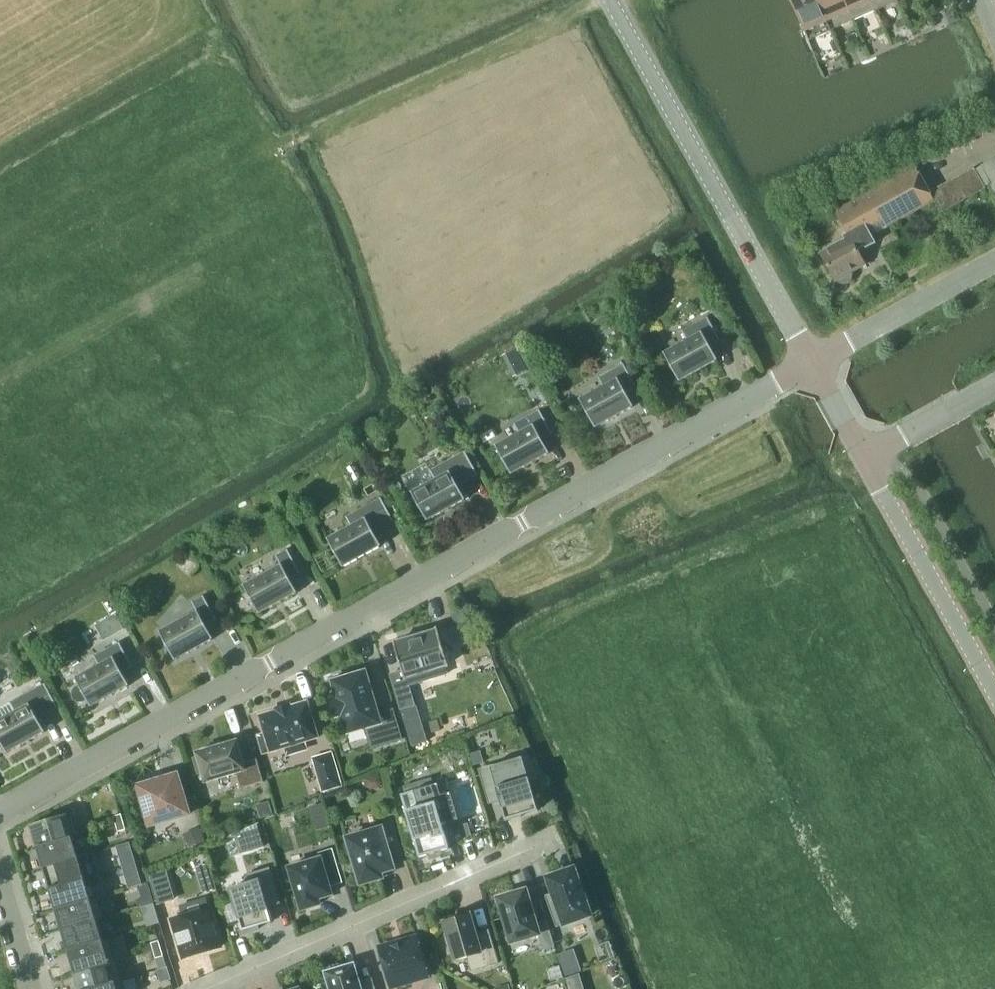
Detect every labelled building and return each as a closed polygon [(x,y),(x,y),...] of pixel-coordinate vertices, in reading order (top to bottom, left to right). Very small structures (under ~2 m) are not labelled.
[(831,30),(818,0),(791,0),(809,40),(831,30)] [(831,30),(853,20),(844,0),(818,0),(831,30)] [(853,20),(875,10),(871,0),(844,0),(853,20)] [(875,10),(898,0),(897,0),(871,0),(875,10)] [(981,166),(994,192),(994,159),(981,166)] [(872,248),(867,238),(943,197),(938,188),(929,193),(915,168),(835,211),(849,238),(821,253),(835,280),(865,264),(860,255),(872,248)] [(938,188),(943,197),(949,208),(986,188),(975,169),(938,188)] [(687,340),(664,353),(679,381),(718,360),(710,346),(721,340),(708,317),(682,331),(687,340)] [(509,352),(518,372),(530,367),(521,347),(509,352)] [(603,386),(580,399),(595,427),(634,406),(626,392),(637,386),(624,363),(598,377),(603,386)] [(441,407),(434,411),(439,419),(446,415),(441,407)] [(519,433),(496,446),(511,474),(550,453),(542,439),(553,433),(540,410),(514,424),(519,433)] [(435,479),(411,492),(427,520),(466,499),(458,485),(478,474),(465,451),(430,470),(435,479)] [(327,539),(343,567),(382,546),(374,532),(394,521),(381,497),(346,517),(351,526),(327,539)] [(288,549),(276,556),(281,564),(244,585),(259,613),(298,592),(290,578),(301,572),(288,549)] [(204,596),(192,602),(197,611),(160,632),(175,660),(214,639),(206,625),(217,619),(204,596)] [(116,613),(95,625),(104,640),(124,629),(116,613)] [(403,670),(391,674),(401,709),(415,705),(409,685),(432,678),(447,673),(445,665),(449,664),(438,630),(421,635),(412,637),(412,638),(395,643),(403,670)] [(75,687),(72,691),(72,695),(75,700),(79,702),(84,702),(88,700),(91,706),(130,685),(122,671),(133,665),(120,642),(94,656),(99,665),(75,678),(79,684),(75,687)] [(338,699),(332,700),(337,717),(342,715),(348,733),(371,726),(377,746),(402,739),(393,709),(379,714),(366,671),(348,676),(347,673),(335,677),(336,680),(332,681),(338,699)] [(0,708),(0,749),(4,747),(7,753),(46,731),(38,718),(58,706),(45,683),(0,708)] [(308,702),(291,707),(290,705),(277,709),(278,711),(261,716),(265,728),(267,734),(259,736),(264,752),(271,750),(272,751),(287,747),(289,754),(306,749),(304,742),(318,737),(308,702)] [(419,713),(404,717),(413,745),(428,741),(419,713)] [(235,773),(240,789),(264,782),(257,759),(244,763),(238,741),(197,753),(198,757),(194,758),(198,773),(203,772),(206,781),(235,773)] [(474,765),(485,761),(481,751),(471,754),(474,765)] [(502,807),(506,818),(506,819),(507,819),(513,817),(538,810),(535,799),(536,799),(529,777),(522,756),(490,766),(492,771),(480,775),(489,804),(500,800),(502,807)] [(150,826),(190,814),(178,773),(138,785),(150,826)] [(319,778),(323,790),(341,785),(338,773),(319,778)] [(380,775),(367,779),(369,787),(373,789),(379,787),(382,783),(380,775)] [(438,784),(402,794),(420,857),(450,848),(443,824),(445,823),(458,819),(451,793),(442,795),(438,784)] [(258,806),(262,818),(274,815),(270,802),(258,806)] [(311,807),(314,817),(326,814),(323,804),(311,807)] [(31,825),(37,847),(73,836),(73,837),(80,835),(74,813),(66,815),(66,814),(31,825)] [(124,821),(121,814),(114,816),(116,824),(124,821)] [(126,829),(124,821),(116,824),(118,832),(126,829)] [(349,843),(345,845),(349,859),(354,858),(361,883),(382,877),(381,872),(394,868),(391,858),(403,855),(393,821),(380,824),(381,828),(348,838),(349,843)] [(465,837),(473,835),(469,823),(462,825),(465,837)] [(257,824),(225,838),(231,856),(264,846),(257,824)] [(186,837),(192,848),(205,842),(200,830),(186,837)] [(44,868),(79,857),(73,837),(73,836),(37,847),(44,868)] [(332,894),(330,886),(343,882),(333,848),(318,852),(320,858),(289,867),(302,909),(320,904),(318,898),(332,894)] [(134,855),(121,859),(124,867),(136,863),(134,855)] [(85,878),(79,857),(44,868),(50,888),(85,878)] [(136,863),(124,867),(130,887),(143,883),(136,863)] [(250,883),(231,889),(235,903),(240,920),(244,933),(259,929),(258,926),(272,922),(268,907),(281,903),(270,867),(248,874),(250,883)] [(548,877),(553,892),(545,895),(556,927),(591,914),(574,868),(548,877)] [(166,879),(169,878),(166,869),(150,874),(159,904),(172,900),(166,879)] [(56,909),(91,899),(91,898),(85,878),(50,888),(56,909)] [(543,950),(555,946),(547,919),(536,923),(526,890),(499,898),(512,941),(538,933),(543,950)] [(146,905),(154,903),(152,895),(144,897),(146,905)] [(62,930),(97,919),(97,920),(105,918),(98,896),(91,898),(91,899),(56,909),(62,930)] [(157,911),(154,903),(146,905),(149,913),(157,911)] [(228,923),(240,920),(235,903),(223,906),(228,923)] [(221,946),(210,908),(172,919),(183,957),(221,946)] [(492,937),(478,941),(470,914),(445,922),(449,935),(445,936),(449,951),(453,950),(456,960),(468,956),(472,970),(499,962),(492,937)] [(68,950),(103,940),(103,939),(97,920),(97,919),(62,930),(68,950)] [(111,937),(103,939),(103,940),(68,950),(74,971),(117,959),(111,937)] [(381,949),(391,985),(415,978),(417,979),(425,976),(429,970),(426,962),(424,961),(417,938),(381,949)] [(161,948),(159,940),(151,943),(154,950),(161,948)] [(164,956),(161,948),(154,950),(156,958),(164,956)] [(567,977),(582,971),(574,949),(559,955),(567,977)] [(117,959),(74,971),(80,988),(90,988),(123,979),(117,959)] [(354,964),(342,968),(341,964),(329,968),(330,971),(326,972),(331,988),(361,988),(354,964)] [(161,982),(171,979),(168,967),(167,967),(158,970),(161,982)] [(90,988),(126,988),(123,979),(90,988)]
